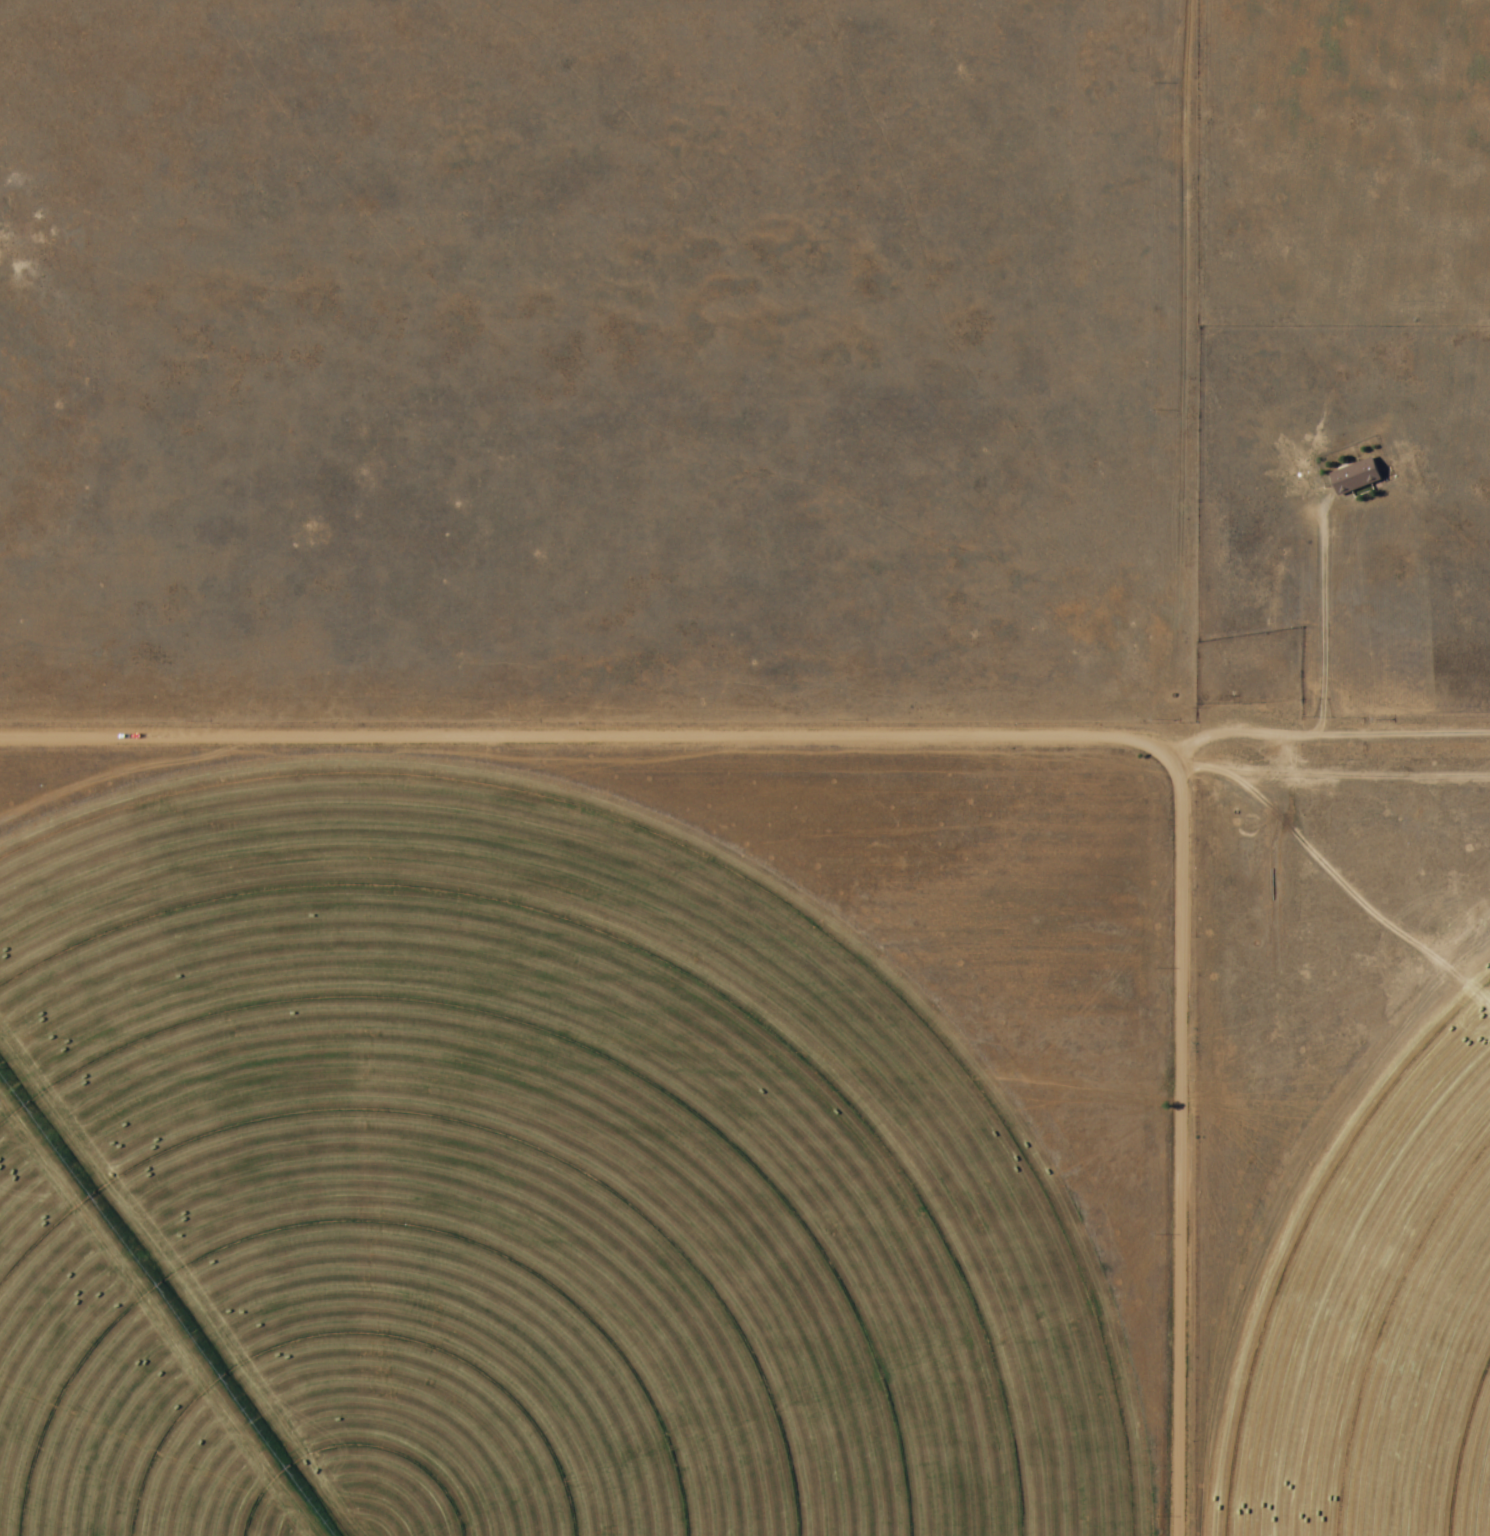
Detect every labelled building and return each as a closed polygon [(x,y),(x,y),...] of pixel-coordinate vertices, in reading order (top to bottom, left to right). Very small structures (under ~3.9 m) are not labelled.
[(1331,474),(1339,497),(1382,482),(1374,459),(1331,474)]
